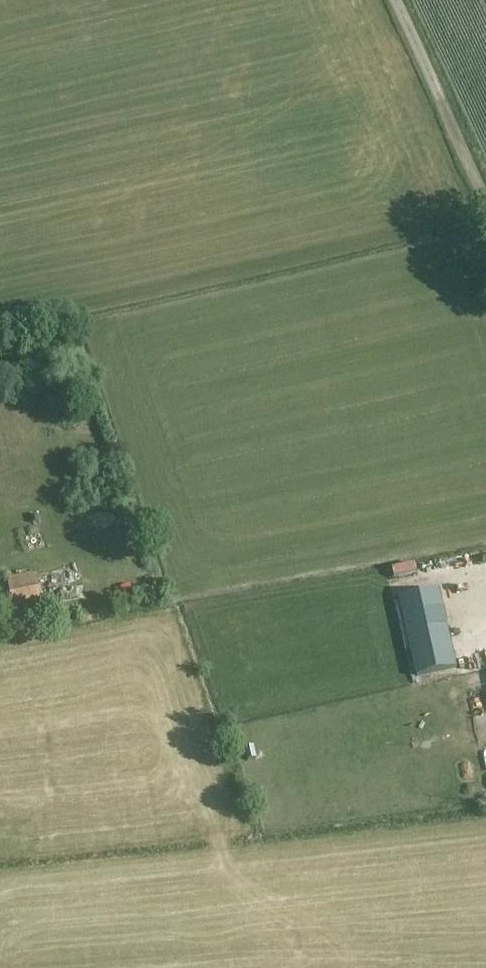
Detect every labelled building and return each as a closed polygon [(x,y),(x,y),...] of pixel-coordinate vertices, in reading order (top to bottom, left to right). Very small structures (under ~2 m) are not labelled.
[(79,601),(73,567),(8,578),(14,612),(79,601)] [(456,668),(438,589),(399,598),(416,677),(456,668)]
